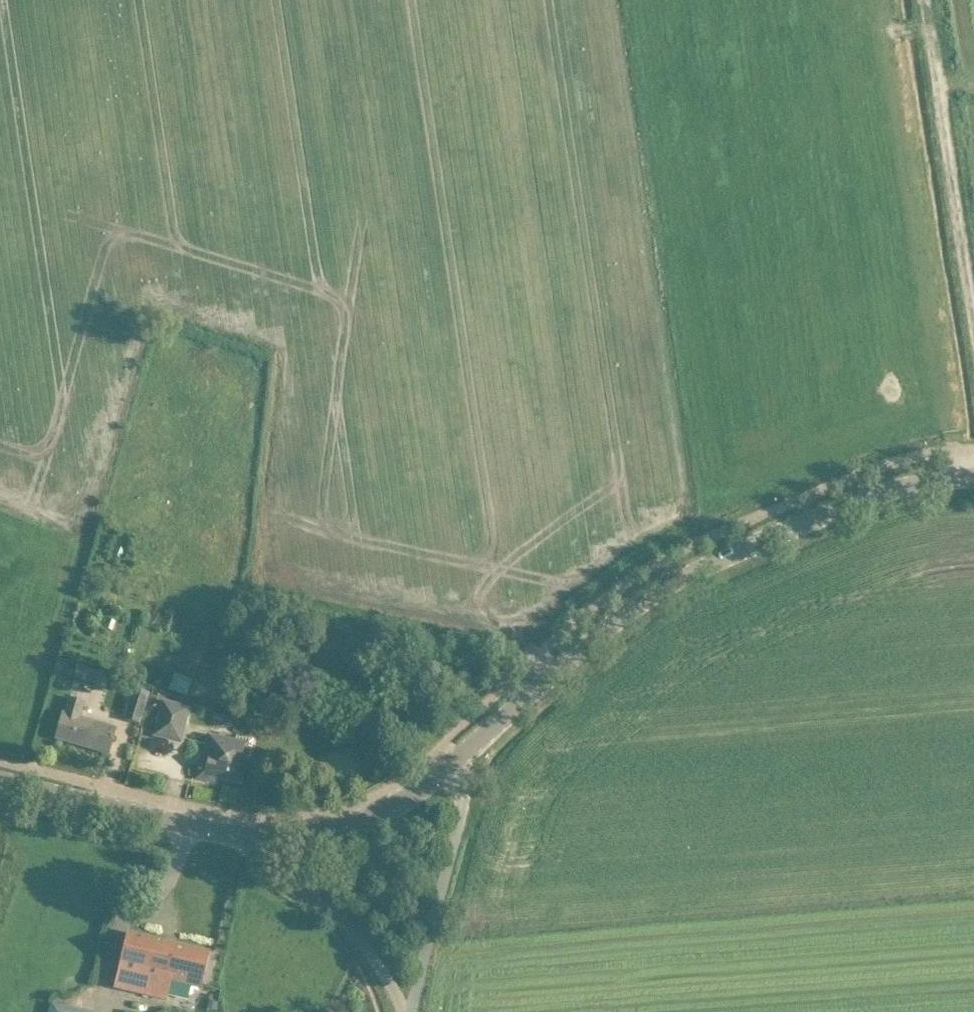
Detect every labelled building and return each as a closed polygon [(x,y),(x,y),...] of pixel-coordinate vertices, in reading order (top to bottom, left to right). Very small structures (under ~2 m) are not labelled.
[(168,689),(188,696),(194,680),(174,673),(168,689)] [(132,695),(124,720),(140,725),(148,701),(151,693),(148,692),(150,686),(137,681),(132,695)] [(63,714),(61,720),(56,739),(108,755),(116,729),(78,719),(83,703),(69,699),(65,715),(63,714)] [(164,700),(155,736),(179,741),(187,706),(164,700)] [(206,764),(199,763),(196,778),(214,782),(215,776),(239,781),(244,756),(250,757),(253,741),(236,737),(235,743),(208,738),(205,754),(207,754),(206,764)] [(128,934),(123,954),(115,987),(167,1000),(172,980),(201,987),(209,954),(128,934)] [(48,1011),(89,1011),(50,1002),(48,1011)]
